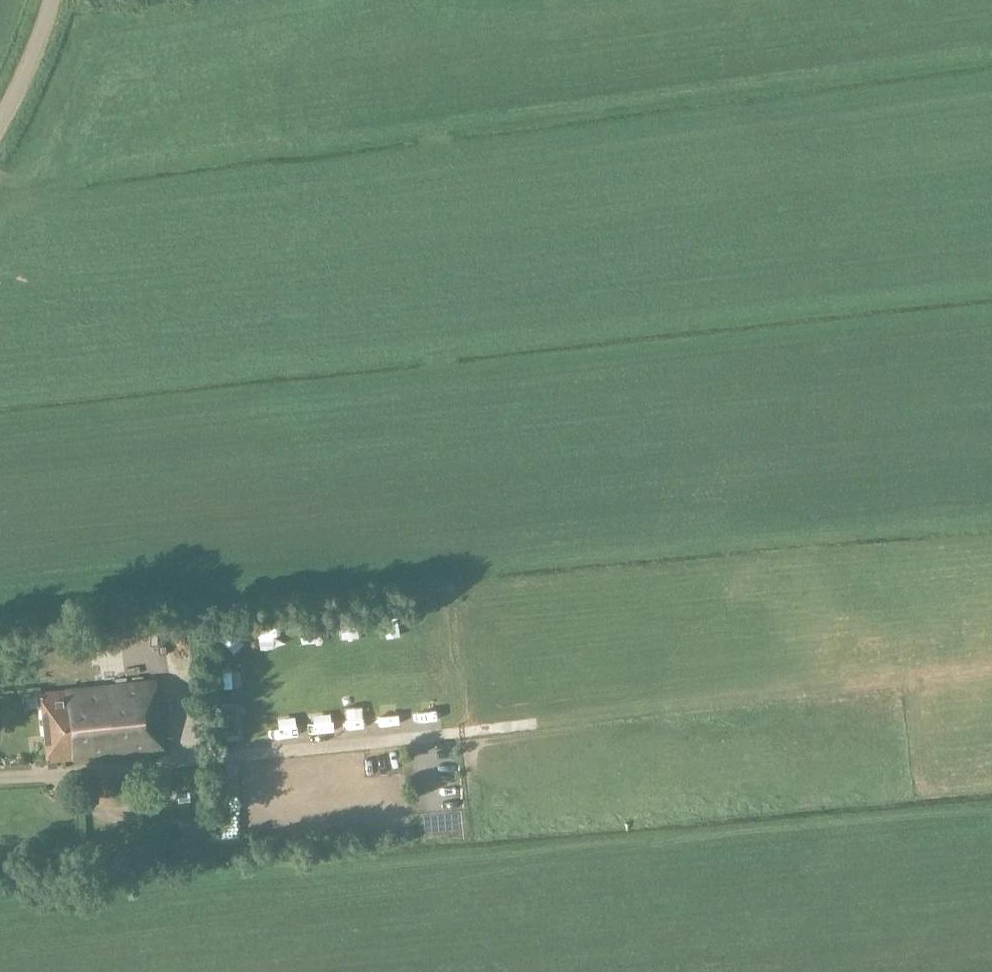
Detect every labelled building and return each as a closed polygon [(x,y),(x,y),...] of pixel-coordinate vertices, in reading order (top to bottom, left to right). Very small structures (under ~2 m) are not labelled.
[(135,638),(136,670),(179,668),(177,636),(135,638)] [(46,760),(165,748),(158,679),(39,691),(46,760)] [(298,745),(316,744),(315,718),(280,720),(281,737),(298,736),(298,745)] [(433,827),(471,822),(463,757),(438,760),(443,798),(429,799),(433,827)]
